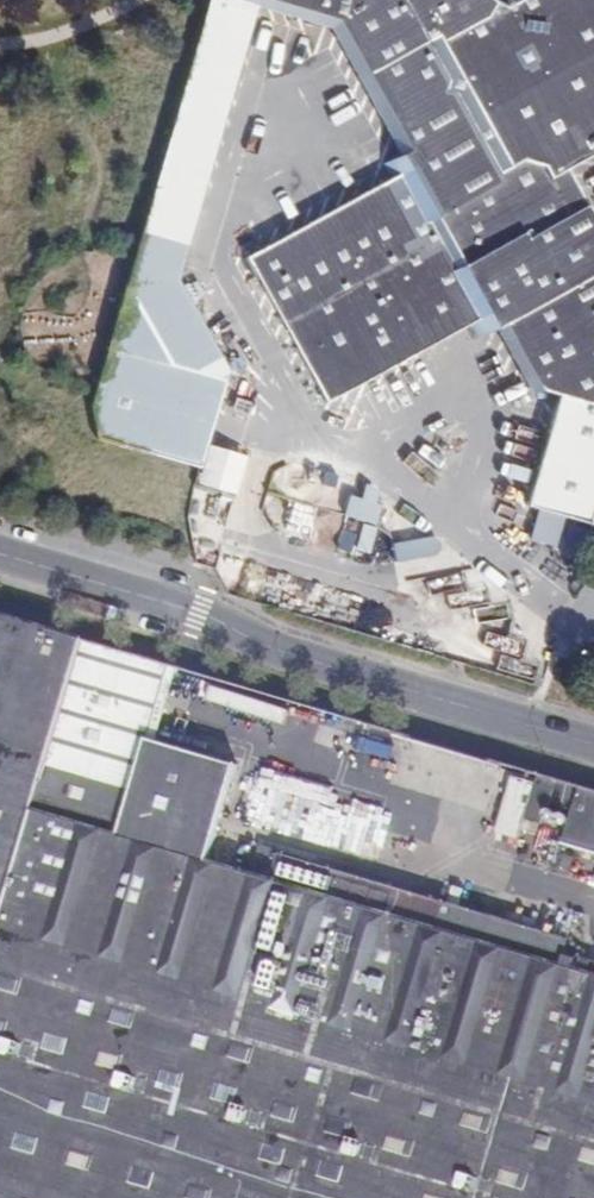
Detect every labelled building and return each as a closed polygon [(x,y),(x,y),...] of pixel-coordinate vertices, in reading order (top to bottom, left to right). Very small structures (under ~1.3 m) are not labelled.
[(89,407),(96,440),(198,469),(226,376),(178,286),(256,3),(245,0),(207,0),(89,407)] [(256,3),(340,24),(411,152),(405,157),(412,171),(251,261),(332,403),(494,315),(501,328),(508,325),(545,391),(563,397),(534,505),(593,522),(593,209),(572,169),(593,156),(593,0),(245,0),(256,3)] [(574,966),(579,948),(289,864),(283,882),(207,860),(234,767),(154,744),(176,669),(80,641),(0,618),(0,1197),(593,1197),(593,972),(574,966)] [(539,776),(527,817),(567,828),(561,848),(593,858),(593,792),(539,776)] [(528,807),(509,802),(502,831),(521,835),(528,807)]
